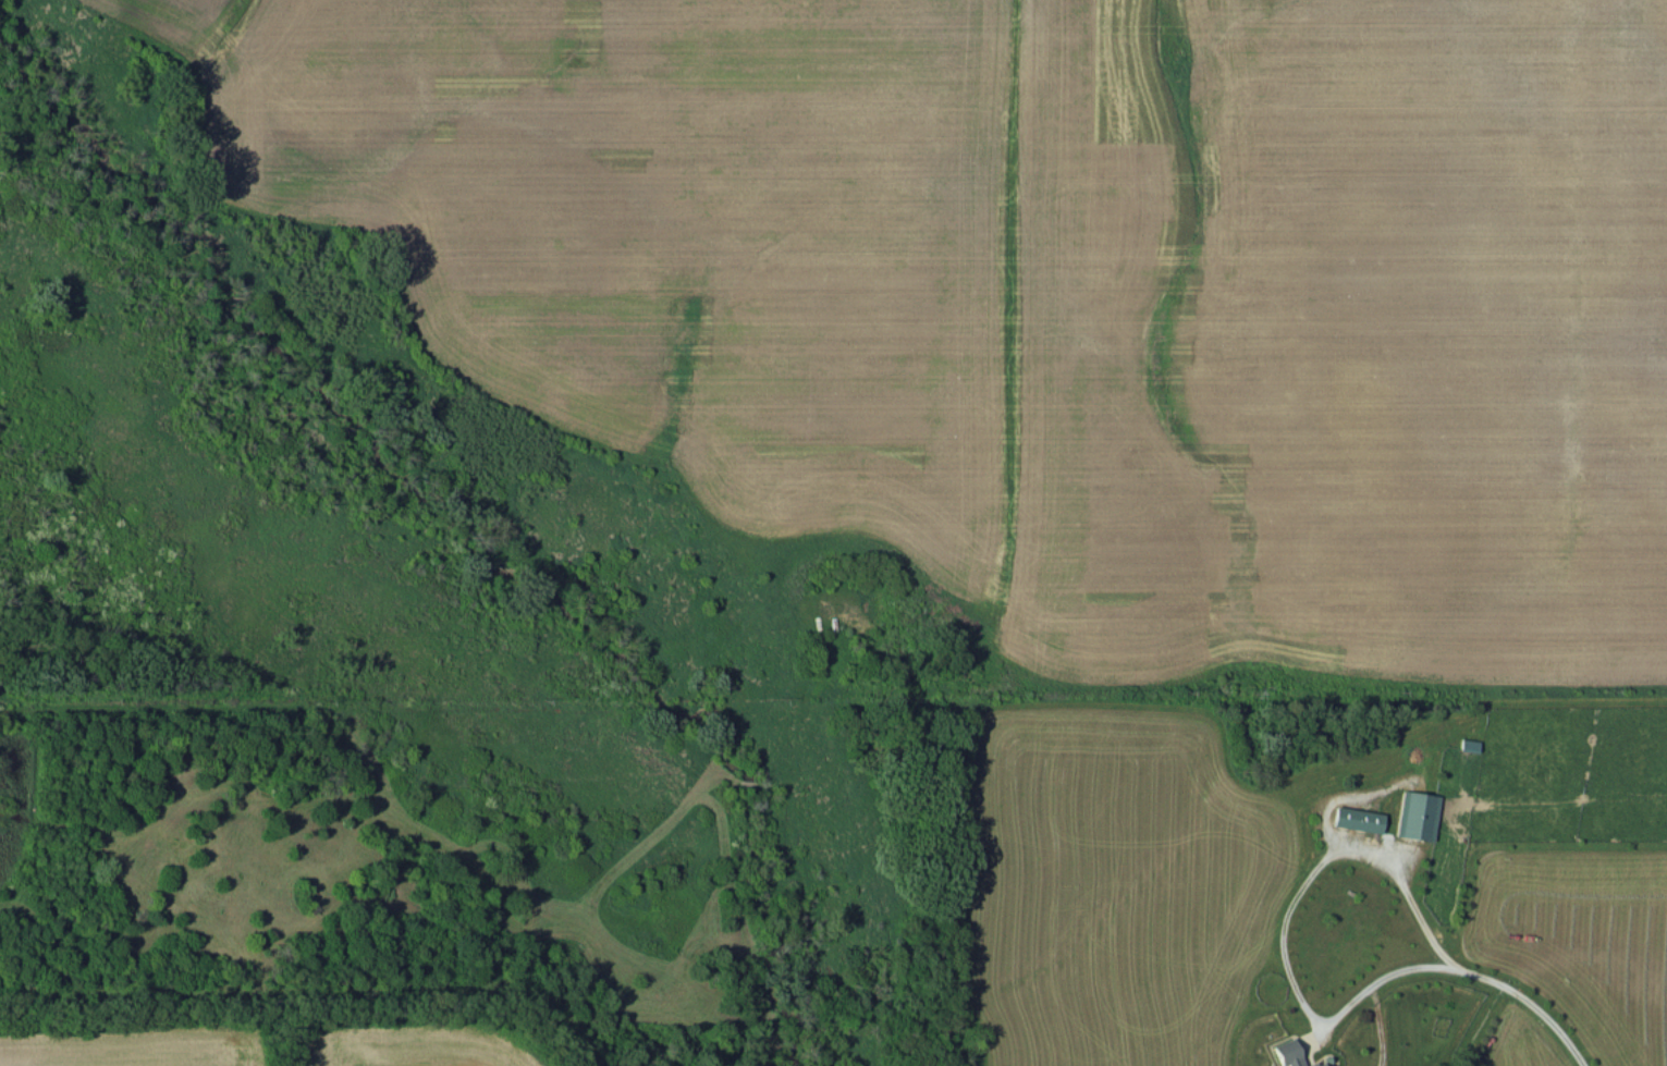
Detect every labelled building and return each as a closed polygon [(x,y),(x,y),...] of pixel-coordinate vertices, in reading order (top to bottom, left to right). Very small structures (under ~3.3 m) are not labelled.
[(1394,836),(1432,839),(1436,794),(1399,791),(1394,836)] [(1381,813),(1333,805),(1330,824),(1378,832),(1381,813)] [(1276,1065),(1283,1063),(1284,1065),(1300,1065),(1289,1037),(1268,1045),(1276,1065)]
